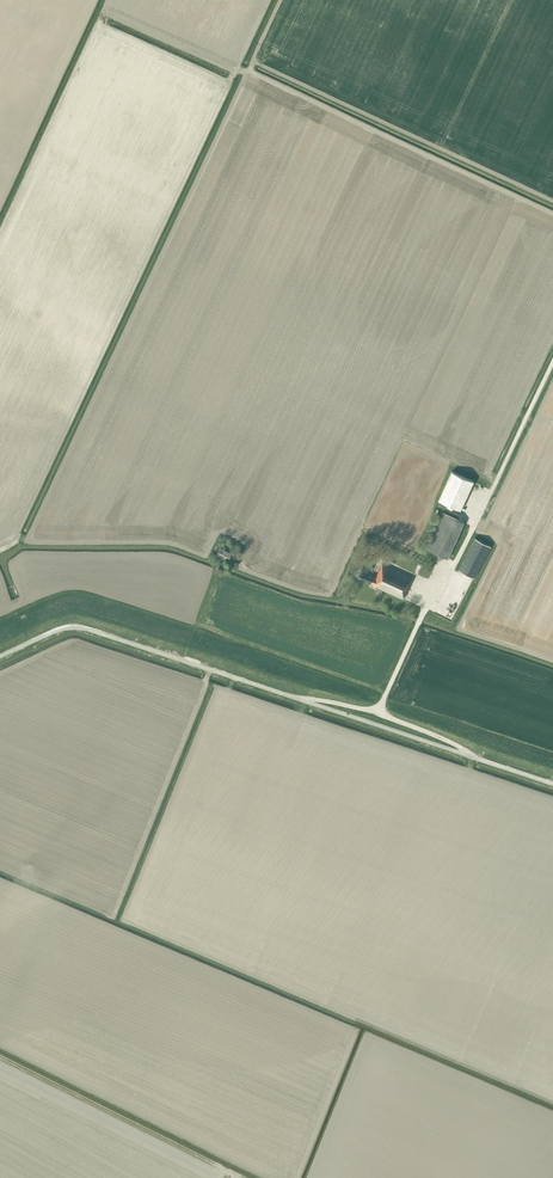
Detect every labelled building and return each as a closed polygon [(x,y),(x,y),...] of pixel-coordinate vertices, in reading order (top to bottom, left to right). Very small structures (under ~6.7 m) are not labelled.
[(461,510),(474,481),(451,471),(438,500),(448,504),(446,507),(452,510),(453,507),(461,510)] [(448,558),(465,522),(442,512),(426,548),(448,558)] [(475,578),(491,546),(475,537),(458,569),(475,578)] [(231,549),(224,546),(223,548),(220,547),(217,555),(228,560),(231,552),(230,552),(231,549)] [(413,577),(382,563),(376,577),(375,576),(360,569),(357,577),(371,584),(371,583),(378,586),(377,587),(404,598),(413,577)]
